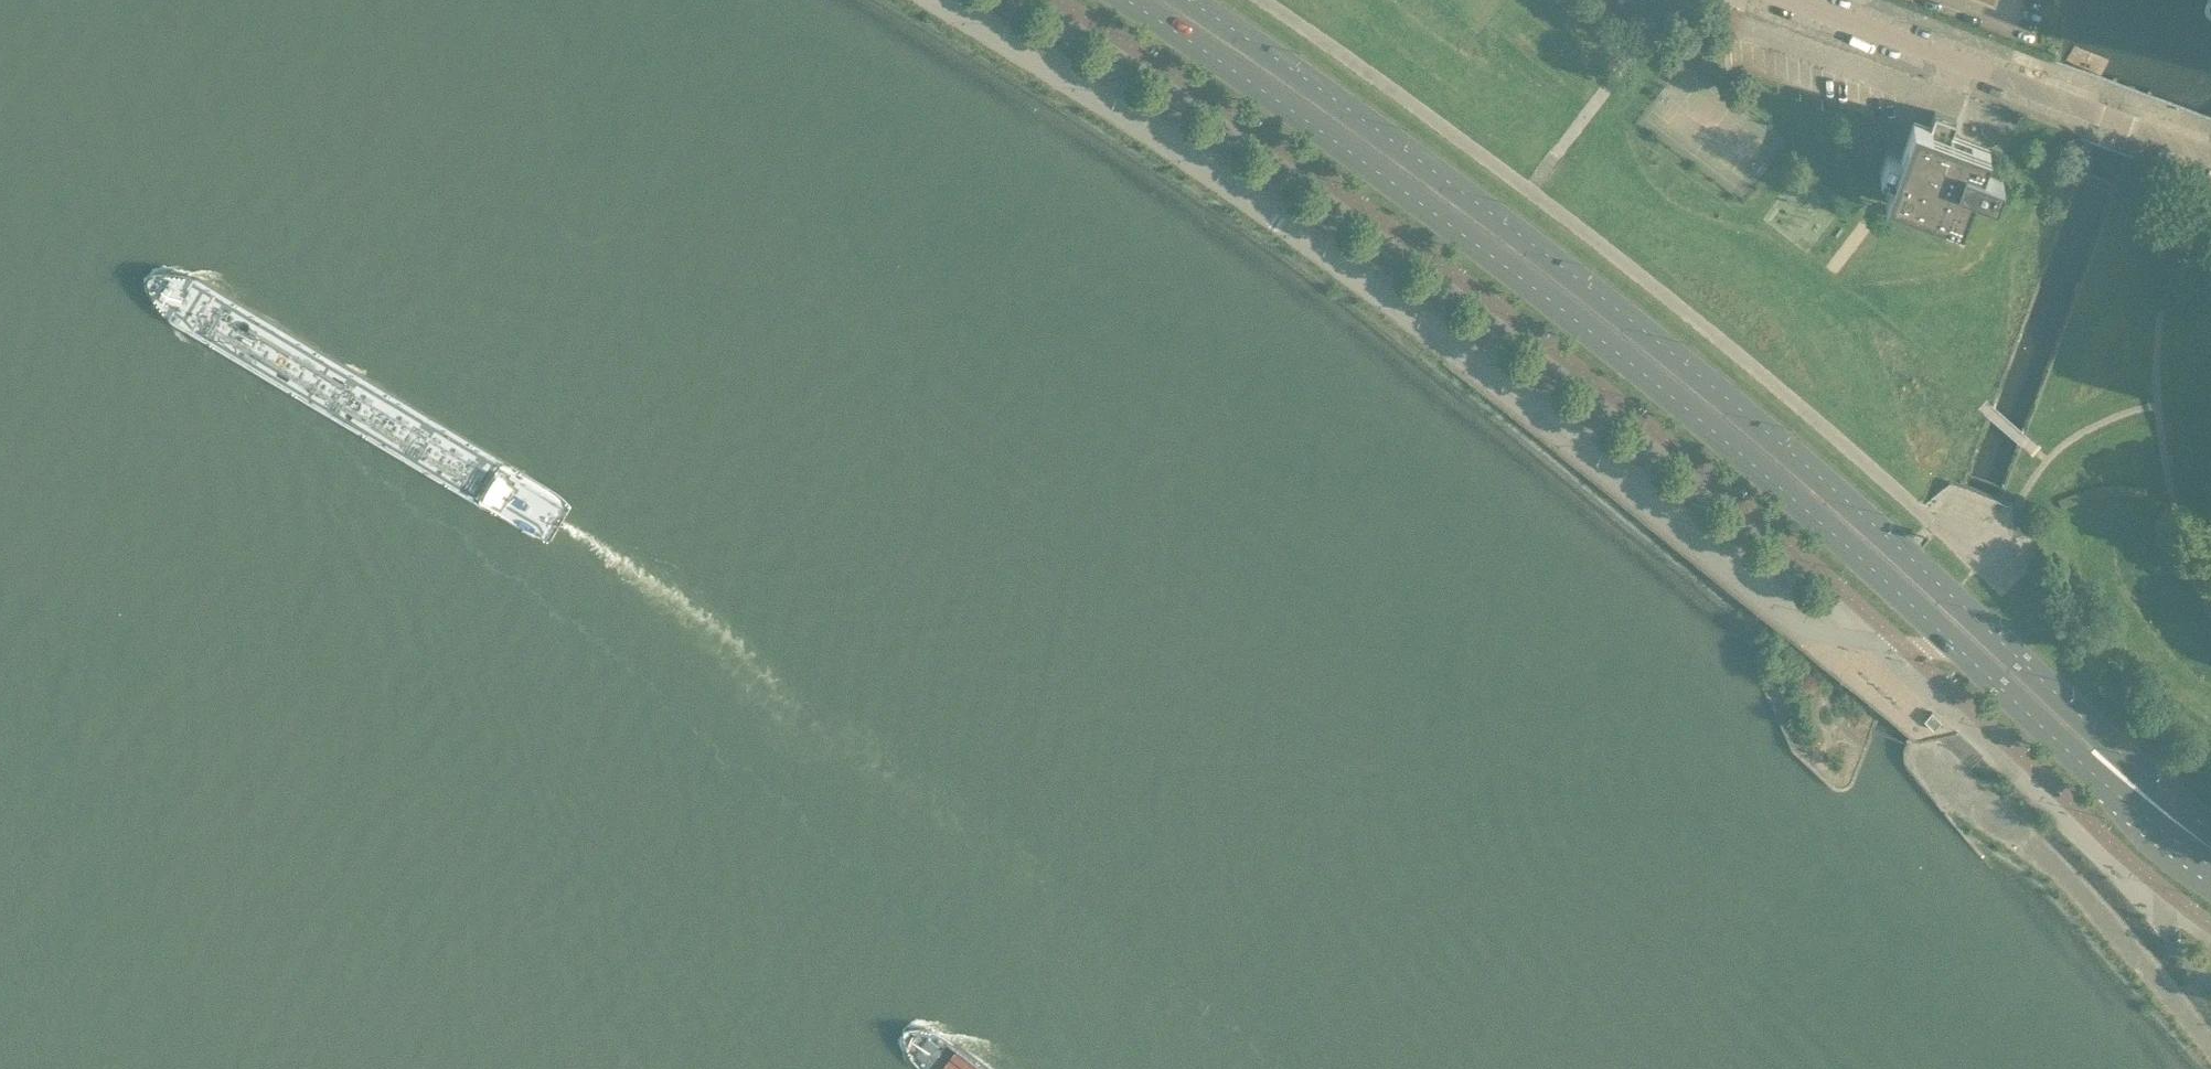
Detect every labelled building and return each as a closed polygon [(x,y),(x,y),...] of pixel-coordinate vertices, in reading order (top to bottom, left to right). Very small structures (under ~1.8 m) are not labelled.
[(1913,117),(1899,154),(1887,150),(1879,170),(1892,174),(1885,193),(1922,207),(1917,219),(1939,227),(1944,215),(1961,221),(1974,184),(1994,191),(2002,171),(1982,164),(1989,145),(1952,131),(1956,119),(1934,111),(1930,123),(1913,117)] [(1932,711),(1924,720),(1933,728),(1941,719),(1932,711)]
